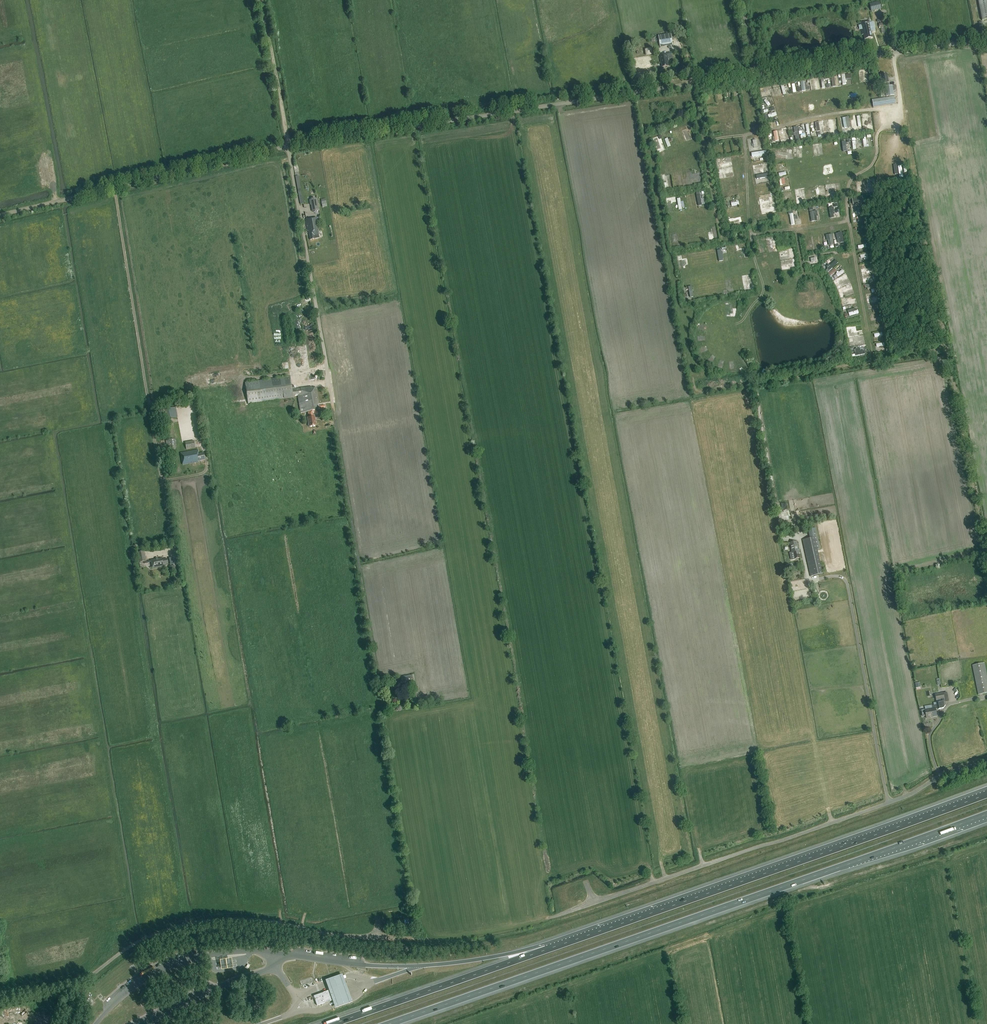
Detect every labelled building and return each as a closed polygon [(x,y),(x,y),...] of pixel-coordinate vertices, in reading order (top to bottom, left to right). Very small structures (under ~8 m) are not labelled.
[(978,1),(982,20),(986,20),(986,0),(978,0),(978,1)] [(873,37),(871,32),(875,31),(874,22),(871,23),(871,21),(860,23),(860,26),(859,26),(860,29),(861,29),(862,33),(863,33),(864,39),(873,37)] [(660,47),(673,45),(671,34),(658,36),(660,47)] [(662,67),(668,66),(668,62),(668,61),(667,54),(659,55),(661,64),(662,67)] [(844,84),(848,84),(847,78),(852,78),(852,73),(843,74),(844,84)] [(886,97),(889,96),(889,97),(872,100),(873,108),(895,104),(894,95),(895,95),(894,94),(893,91),(896,91),(895,85),(889,86),(888,83),(889,83),(887,74),(880,75),(882,84),(885,83),(885,86),(885,87),(886,97)] [(852,130),(851,116),(844,117),(845,125),(843,125),(844,131),(852,130)] [(830,131),(830,123),(833,123),(833,120),(825,120),(826,124),(822,125),(823,131),(830,131)] [(826,133),(822,134),(821,121),(817,122),(819,137),(827,136),(826,133)] [(658,137),(654,138),(659,149),(663,147),(658,137)] [(723,173),(722,167),(734,165),(733,161),(718,164),(720,173),(723,173)] [(673,175),(668,176),(668,181),(664,182),(665,188),(674,187),(673,175)] [(863,203),(862,196),(852,198),(853,205),(863,203)] [(312,211),(319,209),(317,199),(316,199),(315,198),(311,199),(311,200),(309,200),(310,205),(311,205),(312,211)] [(768,207),(769,208),(777,207),(776,202),(762,205),(763,213),(766,212),(766,208),(768,207)] [(819,210),(811,211),(812,221),(819,220),(818,216),(819,216),(819,210)] [(315,239),(320,238),(318,231),(319,231),(317,218),(305,220),(307,231),(308,231),(310,240),(315,239)] [(828,234),(829,240),(830,240),(831,245),(836,244),(834,233),(828,234)] [(781,256),(789,255),(788,252),(794,251),(793,248),(780,251),(781,256)] [(836,260),(826,269),(829,272),(839,263),(836,260)] [(851,278),(846,280),(845,278),(840,280),(842,286),(852,281),(851,278)] [(699,329),(707,331),(709,325),(702,322),(699,329)] [(874,324),(875,330),(886,328),(885,322),(874,324)] [(700,347),(703,354),(710,351),(707,344),(700,347)] [(856,356),(867,354),(865,345),(855,347),(851,347),(852,353),(855,352),(856,356)] [(315,416),(313,417),(313,415),(319,414),(318,409),(319,409),(319,408),(324,408),(324,406),(319,406),(318,404),(319,404),(316,387),(312,388),(312,387),(293,390),(291,377),(245,384),(248,404),(294,397),(298,396),(301,413),(308,412),(309,417),(307,418),(309,427),(316,426),(315,416)] [(161,410),(163,420),(177,417),(176,407),(161,410)] [(174,446),(175,446),(174,439),(168,440),(168,441),(166,441),(167,450),(175,449),(174,446)] [(186,449),(195,448),(194,441),(185,442),(186,449)] [(196,462),(205,460),(203,453),(198,454),(198,450),(187,452),(189,464),(196,463),(196,462)] [(815,537),(802,540),(810,576),(823,574),(815,537)] [(795,559),(800,558),(799,553),(800,553),(797,541),(790,543),(792,553),(793,552),(795,559)] [(151,560),(151,561),(147,562),(146,561),(145,552),(137,554),(139,562),(144,561),(144,564),(151,562),(152,568),(163,566),(163,565),(168,563),(167,559),(162,560),(161,558),(158,559),(158,558),(156,558),(156,559),(151,560)] [(972,665),(978,695),(986,693),(986,675),(985,663),(972,665)] [(402,687),(397,688),(397,690),(401,690),(401,689),(405,689),(410,688),(409,684),(411,684),(410,675),(401,676),(402,679),(401,679),(402,687)] [(942,709),(942,708),(944,708),(946,704),(945,699),(943,693),(935,694),(936,701),(940,700),(941,702),(937,703),(937,704),(932,705),(924,706),(925,709),(925,710),(926,718),(937,716),(935,709),(938,709),(942,709)] [(232,958),(220,960),(222,970),(233,968),(232,958)] [(342,974),(325,980),(335,1008),(352,1002),(342,974)] [(329,991),(314,996),(317,1005),(332,1000),(329,991)] [(160,1009),(148,1015),(149,1017),(161,1011),(160,1009)]
